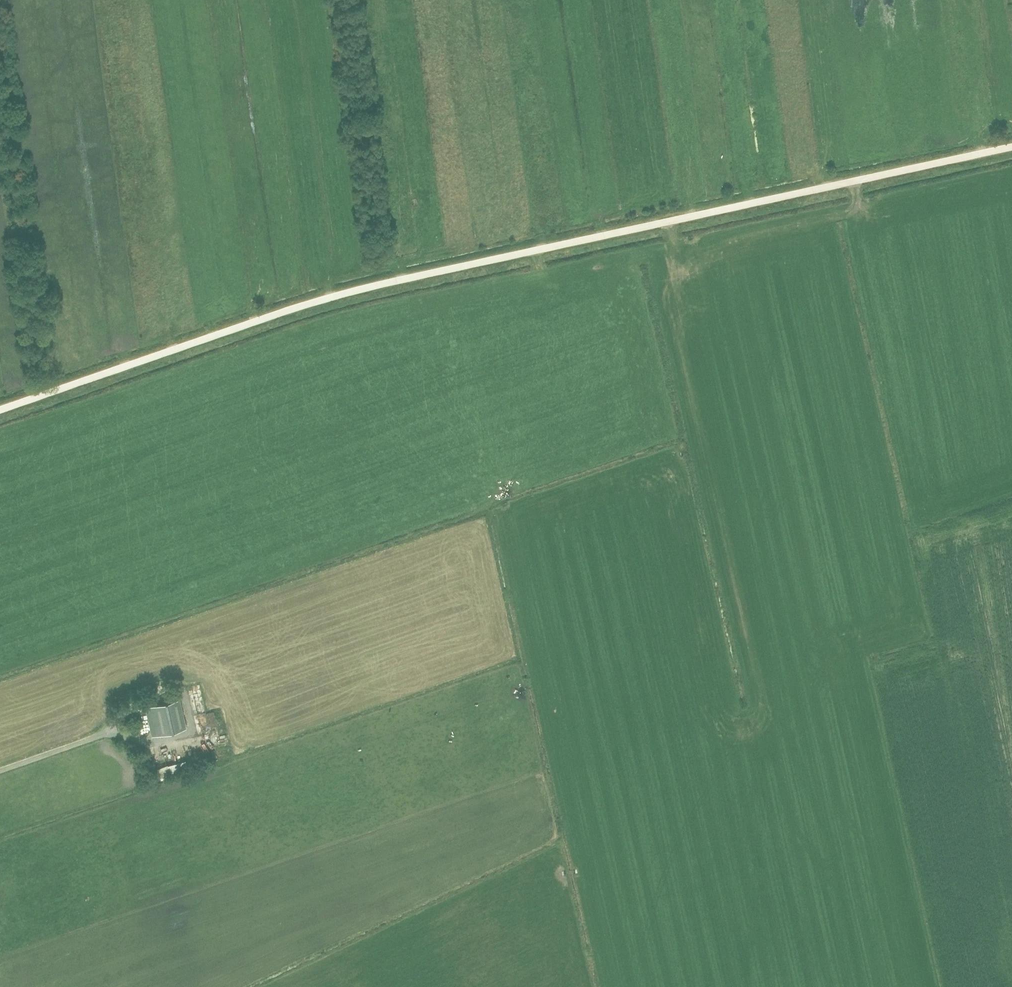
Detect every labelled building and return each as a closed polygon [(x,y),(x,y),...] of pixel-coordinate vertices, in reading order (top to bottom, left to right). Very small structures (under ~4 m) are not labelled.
[(153,735),(186,728),(180,700),(146,707),(153,735)]
